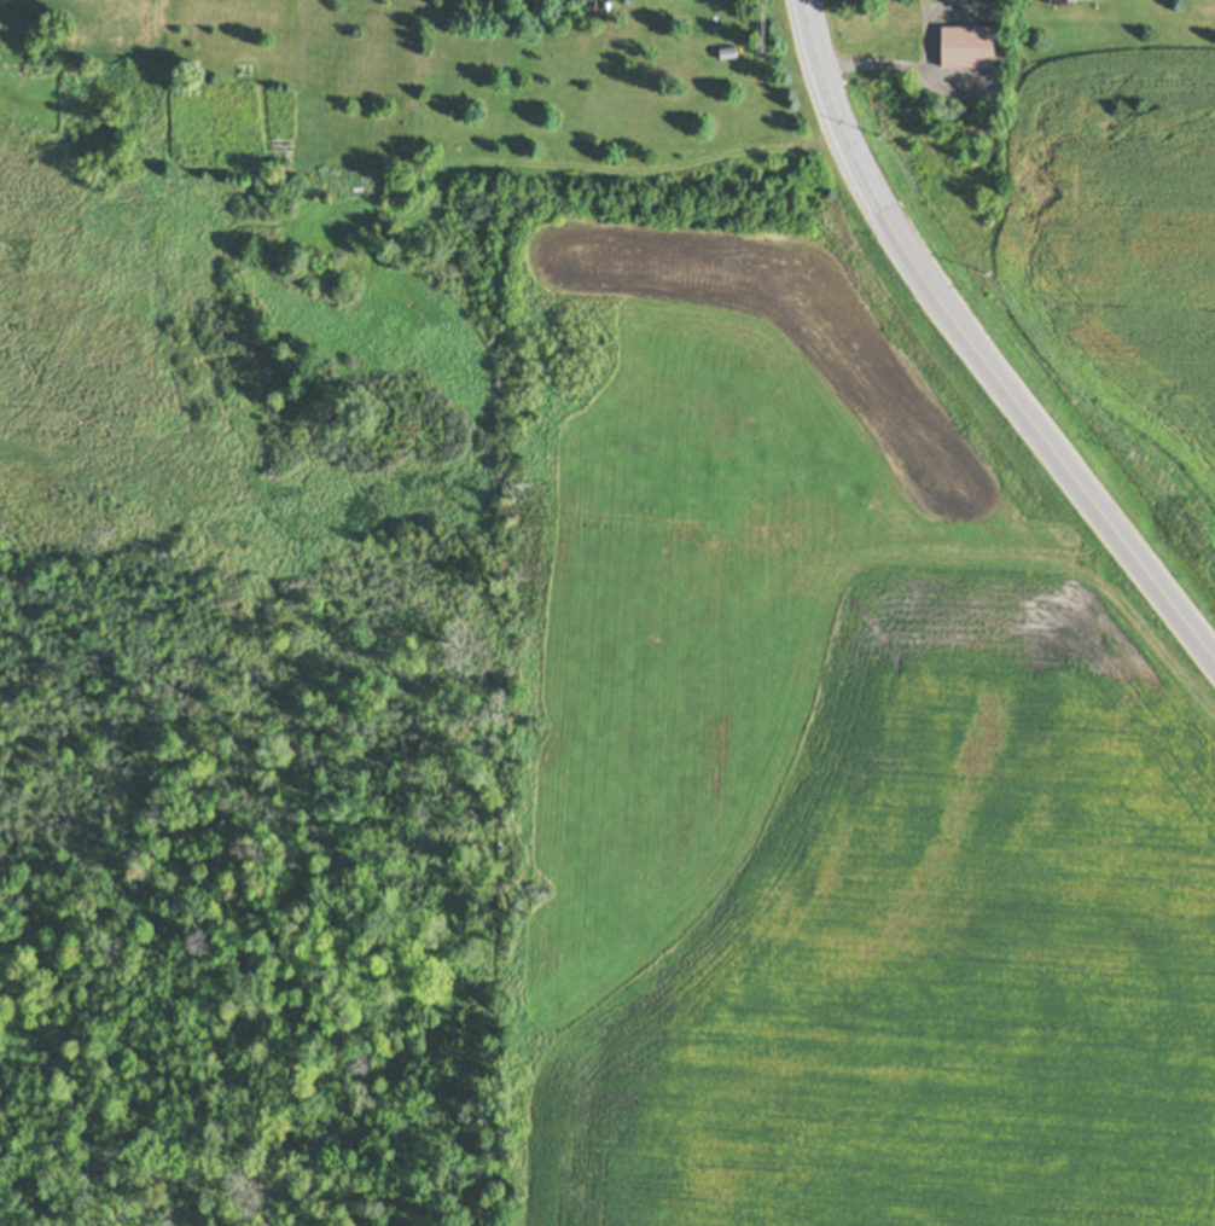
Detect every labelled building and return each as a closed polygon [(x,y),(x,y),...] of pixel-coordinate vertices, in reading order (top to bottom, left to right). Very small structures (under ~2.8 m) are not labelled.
[(942,25),(994,25),(994,66),(942,66),(942,25)] [(172,69),(185,69),(185,81),(176,81),(176,98),(172,98),(172,69)]
